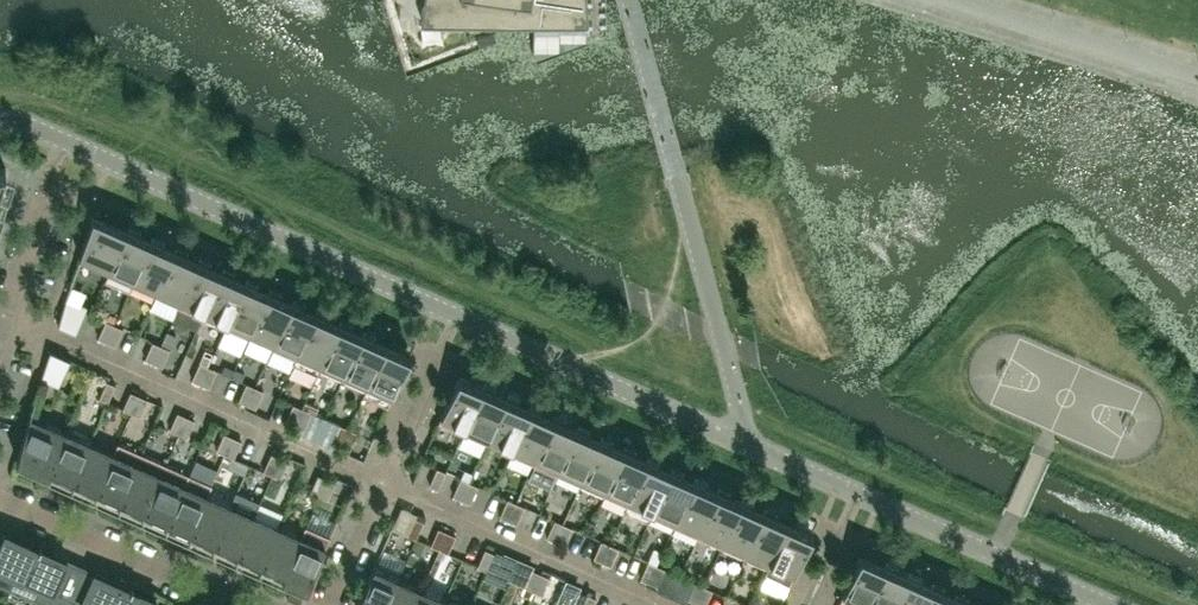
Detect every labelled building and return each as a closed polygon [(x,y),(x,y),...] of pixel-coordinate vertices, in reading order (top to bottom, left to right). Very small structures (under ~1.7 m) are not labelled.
[(419,13),(587,13),(586,0),(421,0),(419,13)] [(110,269),(127,231),(128,228),(92,212),(92,216),(89,224),(79,256),(80,256),(110,269)] [(134,279),(150,242),(152,239),(140,233),(141,231),(129,226),(128,228),(127,231),(110,269),(105,279),(130,290),(134,279)] [(157,290),(174,252),(175,249),(163,244),(164,241),(153,236),(152,239),(150,242),(134,279),(157,290)] [(180,300),(197,262),(198,259),(186,254),(188,252),(176,246),(175,249),(174,252),(157,290),(180,300)] [(202,316),(221,273),(222,270),(210,264),(211,262),(200,257),(198,259),(197,262),(180,300),(178,305),(202,316)] [(225,326),(244,283),(245,280),(233,275),(235,272),(223,267),(222,270),(221,273),(202,316),(225,326)] [(251,332),(268,294),(269,291),(257,285),(258,283),(247,278),(245,280),(244,283),(225,326),(249,337),(251,332)] [(274,341),(291,304),(292,301),(280,296),(281,293),(270,288),(269,291),(268,294),(251,332),(274,341)] [(76,332),(87,306),(67,297),(68,294),(67,294),(61,314),(58,324),(76,332)] [(295,357),(314,314),(316,311),(304,306),(305,303),(294,298),(292,301),(291,304),(274,341),(271,347),(295,357)] [(317,373),(338,325),(339,322),(327,316),(328,314),(317,309),(316,311),(314,314),(295,357),(292,362),(317,373)] [(106,340),(114,323),(106,319),(98,337),(106,340)] [(342,378),(361,335),(363,332),(351,327),(352,324),(340,319),(339,322),(338,325),(317,373),(327,378),(330,372),(342,378)] [(115,344),(123,327),(114,323),(106,340),(115,344)] [(365,388),(384,345),(386,342),(374,337),(375,335),(364,330),(363,332),(361,335),(342,378),(365,388)] [(153,361),(161,344),(152,340),(145,357),(153,361)] [(388,405),(409,356),(411,353),(386,342),(384,345),(365,388),(363,393),(387,404),(387,405),(388,405)] [(162,365),(170,348),(161,344),(153,361),(162,365)] [(59,384),(70,358),(50,350),(47,356),(40,381),(41,381),(42,377),(59,384)] [(200,382),(208,365),(199,361),(192,378),(200,382)] [(209,386),(217,369),(208,365),(200,382),(209,386)] [(483,385),(459,375),(438,421),(439,421),(462,431),(481,388),(482,389),(483,385)] [(108,401),(115,383),(107,380),(99,397),(108,401)] [(247,403),(255,386),(246,382),(238,399),(247,403)] [(486,442),(505,399),(506,396),(494,390),(496,388),(484,383),(483,385),(482,389),(481,388),(462,431),(486,442)] [(256,407),(263,389),(255,386),(247,403),(256,407)] [(131,411),(139,394),(130,390),(123,407),(131,411)] [(512,447),(529,409),(530,406),(518,401),(519,398),(508,393),(506,396),(505,399),(486,442),(487,442),(489,437),(511,447),(512,447)] [(140,415),(147,398),(139,394),(131,411),(140,415)] [(294,424),(302,406),(293,402),(285,420),(294,424)] [(533,463),(552,420),(553,417),(541,411),(542,409),(531,404),(530,406),(529,409),(512,447),(511,447),(509,452),(533,463)] [(303,427),(310,410),(302,406),(294,424),(303,427)] [(178,432),(186,415),(177,411),(169,428),(178,432)] [(556,473),(575,430),(577,427),(565,422),(566,419),(554,414),(553,417),(552,420),(533,463),(556,473)] [(49,469),(65,431),(30,416),(30,415),(29,415),(19,450),(16,459),(48,473),(49,470),(49,469)] [(187,436),(194,419),(186,415),(178,432),(187,436)] [(341,444),(348,427),(340,423),(332,441),(341,444)] [(580,483),(599,440),(600,437),(588,432),(589,430),(578,424),(577,427),(575,430),(556,473),(580,483)] [(71,483),(92,437),(68,426),(65,431),(49,469),(49,470),(48,473),(60,478),(59,481),(70,486),(71,483)] [(349,448),(357,431),(348,427),(341,444),(349,448)] [(225,453),(233,435),(224,432),(216,449),(225,453)] [(233,457),(241,439),(233,435),(225,453),(233,457)] [(603,494),(622,451),(624,448),(612,443),(613,440),(601,435),(600,437),(599,440),(580,483),(603,494)] [(95,493),(113,452),(90,442),(92,437),(71,483),(83,488),(82,491),(93,496),(95,493)] [(117,506),(118,504),(141,453),(117,442),(113,452),(95,493),(107,499),(106,501),(117,506)] [(627,504),(646,461),(647,458),(635,453),(636,450),(625,445),(624,448),(622,451),(603,494),(626,504),(627,504)] [(272,474),(279,456),(271,452),(263,470),(272,474)] [(142,514),(164,463),(141,453),(118,504),(130,509),(129,512),(140,517),(142,514)] [(280,477),(288,460),(279,456),(272,474),(280,477)] [(650,515),(669,472),(671,469),(658,463),(660,461),(648,456),(647,458),(646,461),(627,504),(626,504),(624,509),(648,520),(651,515),(650,515)] [(165,524),(188,473),(164,463),(142,514),(154,519),(152,522),(164,527),(165,524)] [(438,487),(445,470),(437,466),(429,484),(438,487)] [(674,525),(693,482),(694,479),(682,474),(683,471),(672,466),(671,469),(669,472),(650,515),(651,515),(674,525)] [(190,532),(209,489),(211,484),(188,473),(165,524),(177,530),(176,532),(187,537),(188,535),(190,532)] [(319,494),(326,477),(318,473),(310,491),(319,494)] [(327,498),(335,481),(326,477),(319,494),(327,498)] [(461,498),(469,480),(460,477),(453,494),(461,498)] [(697,536),(718,490),(705,484),(707,482),(695,477),(694,479),(693,482),(674,525),(697,536)] [(470,502),(478,484),(469,480),(461,498),(470,502)] [(720,546),(742,500),(729,495),(730,492),(719,487),(718,490),(697,536),(720,546)] [(213,542),(232,499),(209,489),(190,532),(188,535),(201,540),(199,543),(211,548),(212,545),(213,542)] [(508,519),(516,501),(507,497),(499,515),(508,519)] [(746,552),(765,511),(752,505),(753,502),(743,498),(742,500),(720,546),(744,557),(747,552),(746,552)] [(235,556),(254,515),(231,505),(233,499),(232,499),(213,542),(212,545),(224,551),(223,553),(234,558),(235,556)] [(517,523),(524,505),(516,501),(508,519),(517,523)] [(768,567),(787,524),(786,524),(788,521),(776,515),(777,513),(766,508),(765,511),(746,552),(747,552),(769,561),(767,566),(768,567)] [(260,563),(277,525),(254,515),(235,556),(247,561),(246,563),(258,569),(259,566),(260,563)] [(416,537),(423,520),(415,516),(407,534),(416,537)] [(555,539),(563,522),(554,518),(546,536),(555,539)] [(792,578),(811,535),(812,531),(788,521),(786,524),(787,524),(768,567),(791,577),(792,578)] [(564,543),(571,526),(563,522),(555,539),(564,543)] [(307,587),(325,546),(330,535),(306,524),(300,536),(284,573),(282,576),(307,587)] [(284,573),(300,536),(277,525),(260,563),(259,566),(271,571),(270,574),(281,579),(282,576),(284,573)] [(439,548),(447,530),(438,527),(430,544),(439,548)] [(448,552),(455,534),(447,530),(439,548),(448,552)] [(68,560),(40,548),(41,544),(40,544),(38,547),(6,533),(0,546),(0,582),(10,587),(10,585),(10,584),(15,573),(40,585),(54,591),(68,560)] [(602,560),(610,543),(601,539),(593,556),(602,560)] [(610,564),(618,547),(610,543),(602,560),(610,564)] [(580,546),(575,565),(587,569),(592,549),(580,546)] [(486,569),(494,551),(485,547),(477,565),(486,569)] [(495,572),(502,555),(494,551),(486,569),(495,572)] [(860,553),(837,604),(838,604),(840,604),(866,604),(883,566),(883,567),(885,564),(860,553)] [(649,581),(656,564),(648,560),(640,577),(649,581)] [(906,577),(907,577),(908,574),(896,569),(897,566),(886,561),(885,564),(883,567),(883,566),(866,604),(894,604),(906,577)] [(399,573),(376,563),(376,562),(375,562),(356,604),(385,604),(399,573)] [(657,585),(665,567),(656,564),(649,581),(657,585)] [(533,589),(540,572),(532,568),(524,585),(533,589)] [(930,587),(932,584),(920,579),(921,576),(909,571),(908,574),(907,577),(906,577),(894,604),(922,604),(930,587)] [(156,599),(132,588),(133,585),(132,585),(130,588),(95,572),(82,603),(87,604),(154,604),(156,599)] [(541,593),(549,576),(540,572),(533,589),(541,593)] [(421,589),(398,579),(400,574),(399,573),(385,604),(414,604),(421,589)] [(696,602),(703,584),(695,580),(687,598),(696,602)] [(953,598),(954,598),(955,595),(943,589),(944,587),(933,582),(932,584),(930,587),(922,604),(950,604),(953,598)] [(712,588),(703,584),(696,602),(703,604),(704,604),(712,588)] [(444,599),(421,589),(414,604),(442,604),(444,599)] [(587,593),(579,589),(572,604),(582,604),(587,593)] [(966,600),(968,597),(956,592),(955,595),(954,598),(953,598),(950,604),(978,604),(966,600)] [(596,597),(587,593),(582,604),(592,604),(596,597)]
